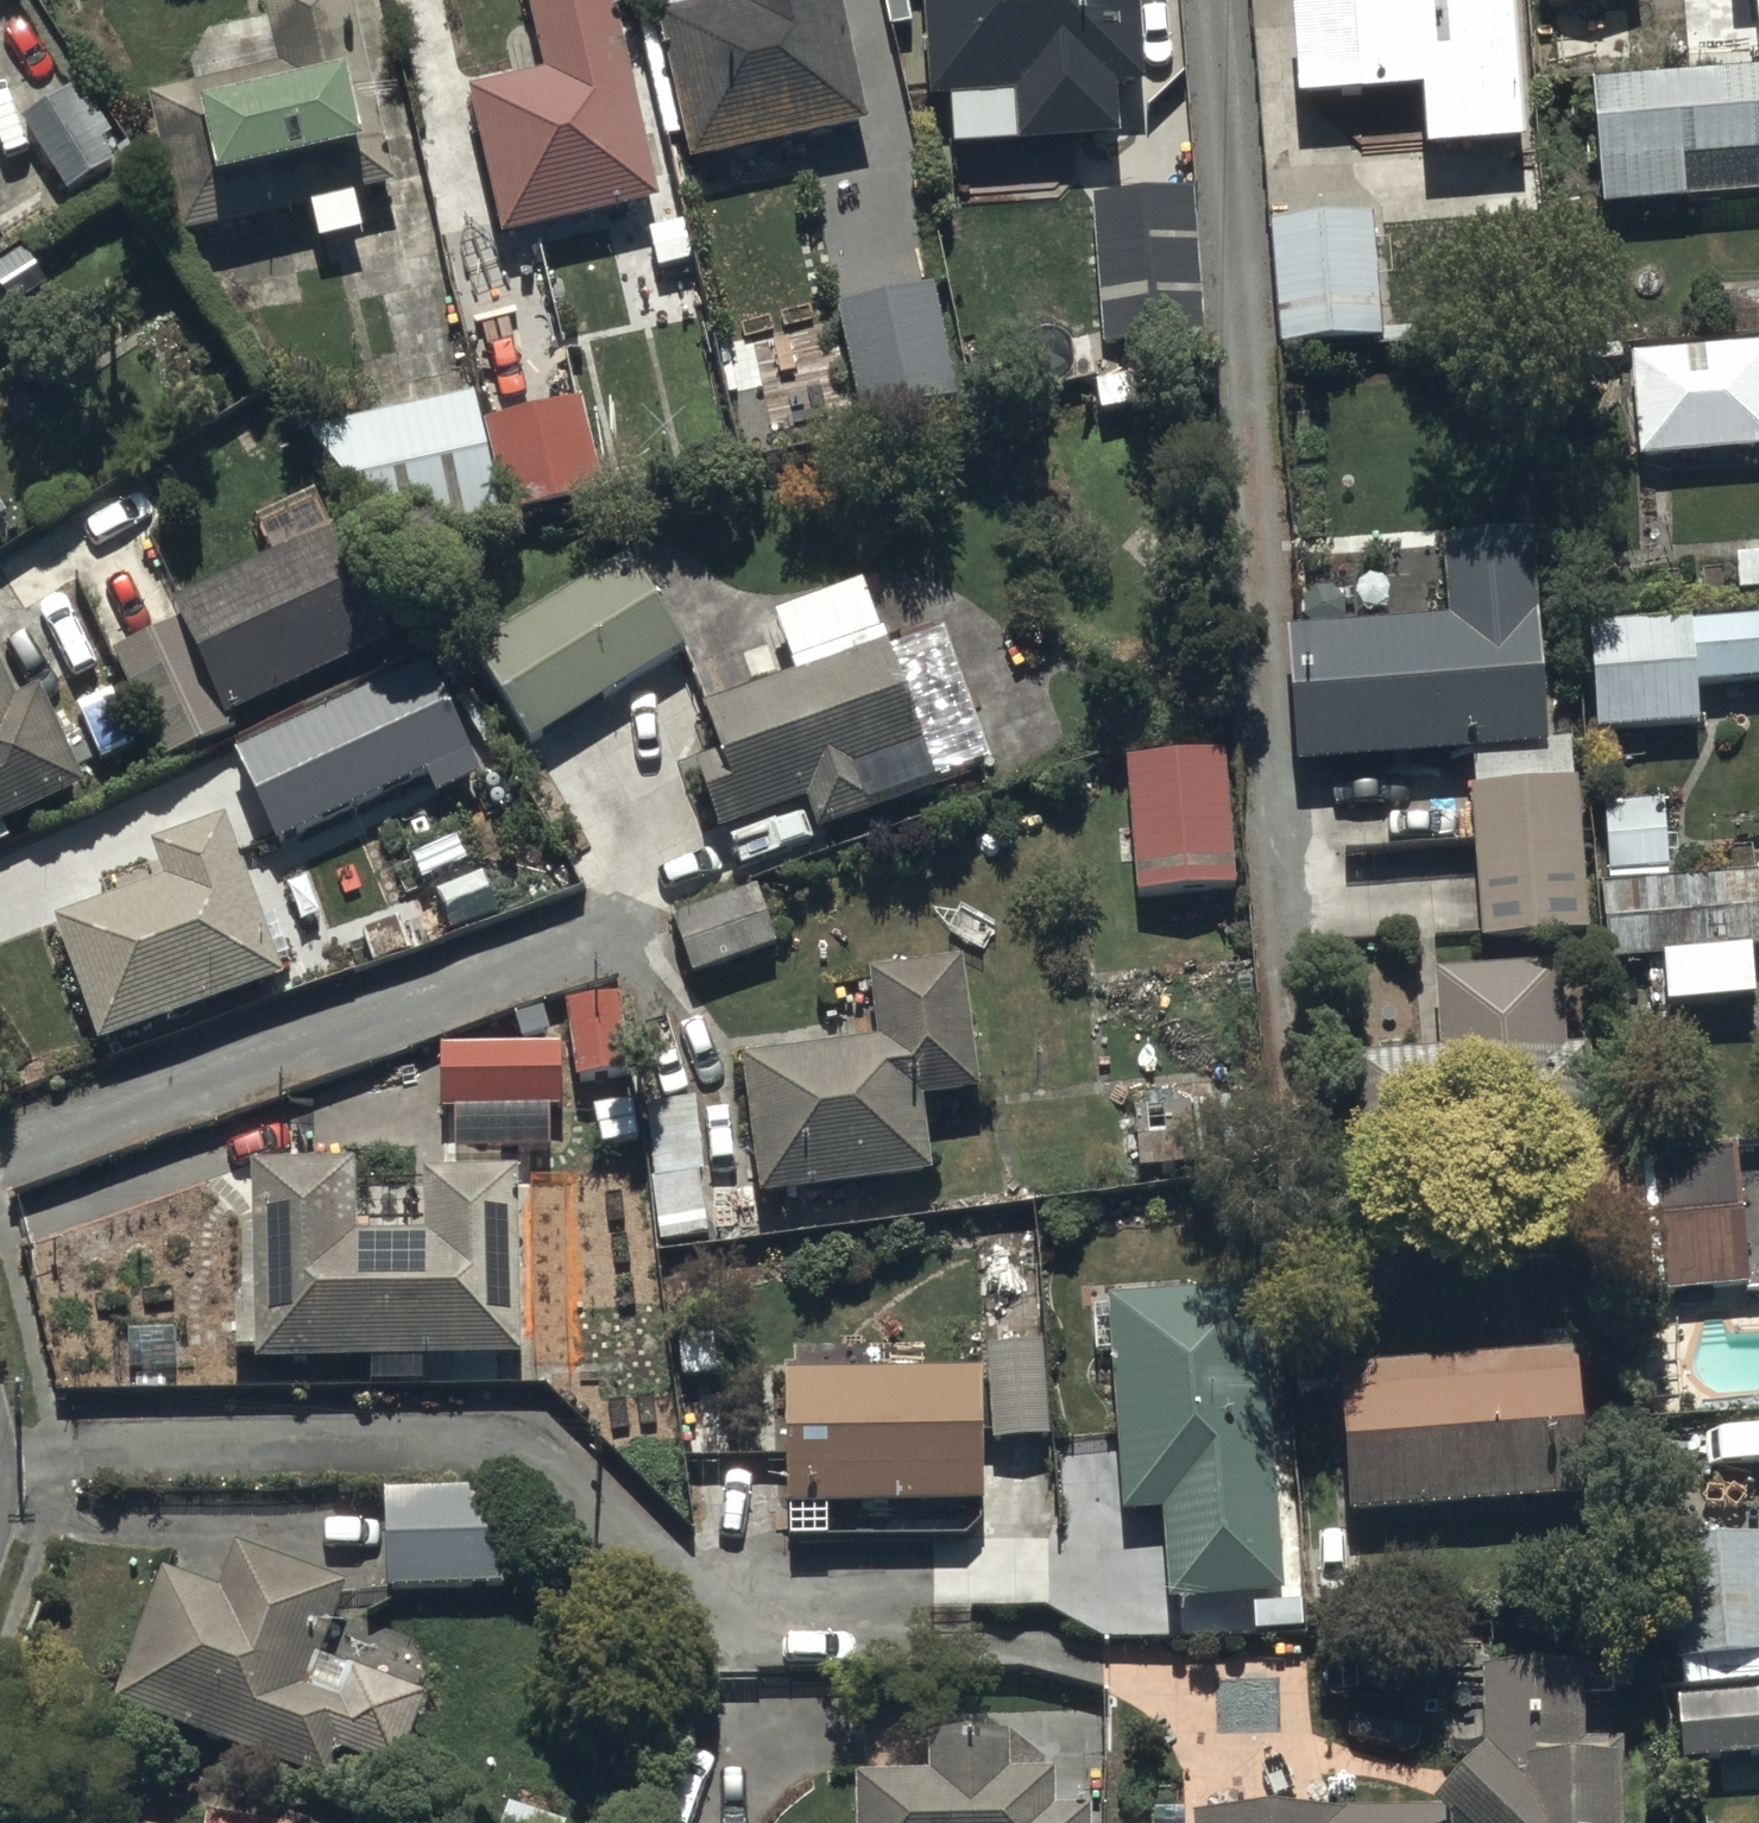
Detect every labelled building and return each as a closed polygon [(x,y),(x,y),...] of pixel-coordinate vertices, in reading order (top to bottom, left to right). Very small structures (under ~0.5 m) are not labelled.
[(314,200),(322,239),(368,228),(358,189),(397,180),(356,0),(274,0),(288,62),(154,92),(185,229),(314,200)] [(549,70),(470,89),(507,236),(668,196),(619,0),(532,0),(549,70)] [(665,9),(695,159),(870,124),(845,0),(709,0),(665,9)] [(924,94),(1013,91),(1015,136),(1121,133),(1119,78),(1138,78),(1136,0),(921,0),(924,94)] [(1371,2),(1299,6),(1303,86),(1426,80),(1429,139),(1523,134),(1516,0),(1371,0),(1371,2)] [(1604,201),(1758,191),(1758,65),(1637,74),(1632,1),(1557,7),(1557,0),(1529,0),(1532,38),(1545,37),(1548,81),(1596,78),(1604,201)] [(71,83),(23,113),(69,187),(117,157),(71,83)] [(1197,187),(1091,194),(1100,348),(1206,341),(1197,187)] [(1372,212),(1269,220),(1278,340),(1381,332),(1372,212)] [(931,279),(836,302),(861,409),(957,386),(931,279)] [(12,324),(0,304),(0,331),(12,324)] [(1640,453),(1758,445),(1758,342),(1633,350),(1640,453)] [(505,512),(483,420),(476,392),(317,430),(339,519),(347,517),(355,548),(505,512)] [(483,420),(505,512),(606,485),(585,394),(483,420)] [(14,517),(0,493),(0,526),(14,517)] [(180,595),(189,616),(116,649),(165,755),(239,722),(233,710),(393,636),(340,521),(180,595)] [(1443,531),(1448,615),(1289,625),(1297,756),(1547,740),(1533,526),(1443,531)] [(632,550),(477,645),(536,740),(691,645),(632,550)] [(779,612),(800,671),(705,704),(722,753),(696,762),(719,829),(807,799),(818,830),(997,768),(948,624),(888,645),(866,582),(779,612)] [(1590,621),(1594,727),(1700,722),(1699,675),(1758,673),(1758,615),(1590,621)] [(88,782),(42,683),(20,693),(0,650),(0,824),(88,782)] [(425,766),(435,788),(482,766),(429,655),(237,746),(280,835),(425,766)] [(1227,751),(1127,756),(1135,891),(1235,885),(1227,751)] [(1576,774),(1470,782),(1481,935),(1587,927),(1576,774)] [(1598,799),(1604,880),(1669,875),(1662,793),(1598,799)] [(157,840),(170,873),(58,915),(107,1044),(291,974),(230,813),(157,840)] [(1598,884),(1605,961),(1666,956),(1669,1001),(1755,995),(1752,948),(1758,947),(1758,871),(1598,884)] [(753,880),(670,910),(691,970),(774,940),(753,880)] [(869,965),(878,1038),(743,1054),(760,1191),(933,1169),(924,1093),(980,1086),(963,953),(869,965)] [(1593,1042),(1564,1043),(1560,959),(1437,965),(1441,1048),(1355,1052),(1359,1149),(1597,1138),(1593,1042)] [(618,991),(565,999),(575,1076),(629,1069),(618,991)] [(559,1047),(442,1046),(442,1106),(445,1106),(444,1146),(486,1146),(486,1102),(558,1103),(559,1047)] [(1520,1150),(1525,1258),(1623,1253),(1625,1290),(1746,1284),(1739,1140),(1520,1150)] [(358,1154),(255,1156),(258,1355),(524,1350),(521,1164),(423,1166),(424,1176),(359,1177),(358,1154)] [(1264,1284),(1110,1293),(1124,1505),(1164,1503),(1170,1594),(1284,1587),(1264,1284)] [(1044,1342),(989,1345),(993,1437),(1049,1434),(1044,1342)] [(1579,1345),(1339,1359),(1348,1508),(1588,1493),(1579,1345)] [(985,1502),(981,1362),(786,1368),(787,1385),(776,1385),(777,1432),(785,1432),(787,1507),(985,1502)] [(387,1487),(390,1586),(506,1583),(503,1484),(387,1487)] [(1665,1542),(1673,1654),(1758,1648),(1758,1536),(1665,1542)] [(168,1564),(118,1698),(333,1779),(345,1747),(402,1768),(432,1690),(324,1650),(350,1580),(240,1539),(223,1585),(168,1564)] [(1619,1739),(1580,1738),(1581,1666),(1485,1665),(1484,1745),(1433,1798),(1421,1807),(1188,1810),(1188,1822),(1618,1822),(1619,1739)] [(1697,1695),(1702,1757),(1758,1753),(1758,1690),(1697,1695)] [(855,1770),(856,1822),(1094,1822),(1093,1804),(1054,1805),(1054,1765),(1007,1766),(1006,1729),(926,1731),(927,1769),(855,1770)] [(519,1782),(501,1822),(567,1822),(574,1806),(519,1782)] [(211,1809),(209,1822),(288,1822),(211,1809)]
